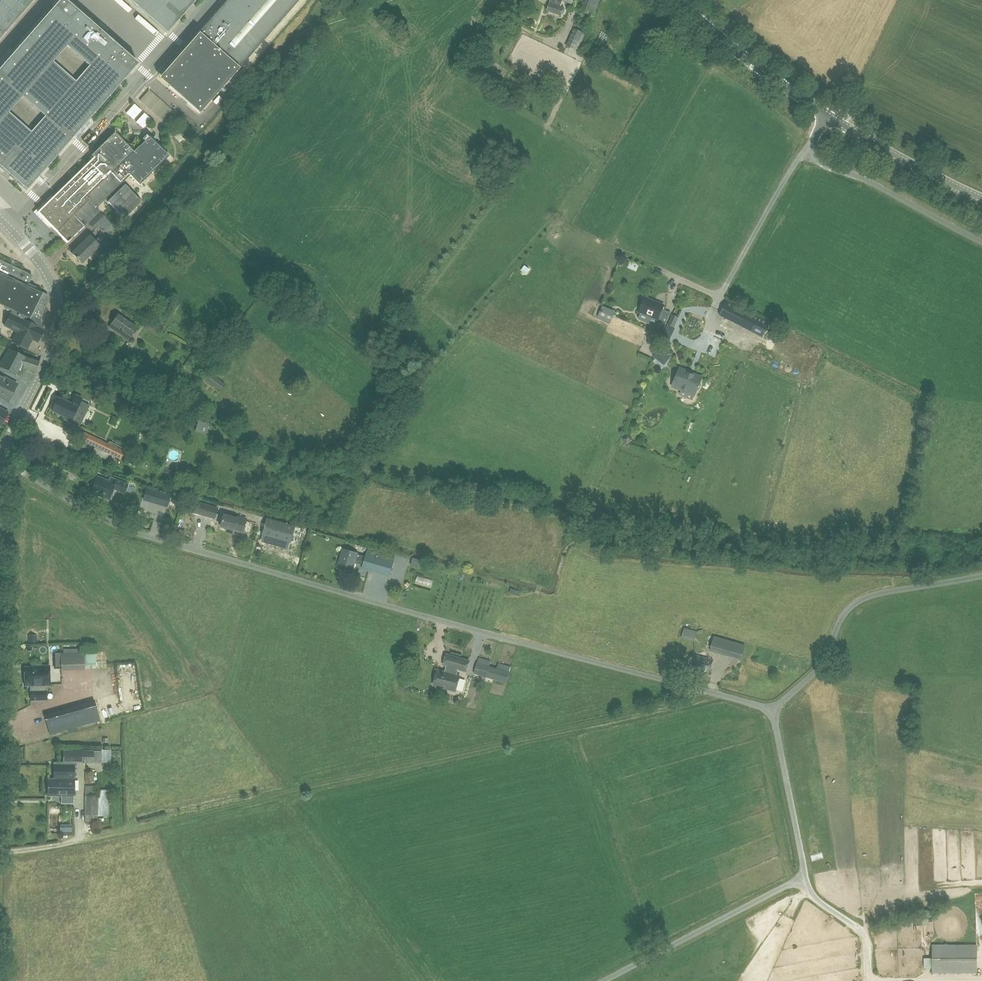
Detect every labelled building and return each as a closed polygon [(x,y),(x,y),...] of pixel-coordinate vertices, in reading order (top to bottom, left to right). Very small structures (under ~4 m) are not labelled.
[(66,0),(59,0),(0,67),(0,167),(26,189),(137,63),(66,0)] [(33,0),(0,0),(0,37),(33,0)] [(166,31),(193,0),(131,0),(166,31)] [(299,0),(228,0),(160,78),(198,114),(299,0)] [(547,10),(561,15),(564,7),(558,5),(560,0),(550,0),(547,10)] [(596,12),(599,2),(594,0),(583,0),(580,7),(584,8),(595,12),(596,12)] [(577,52),(585,33),(574,28),(565,47),(577,52)] [(481,51),(474,61),(483,68),(491,59),(481,51)] [(520,97),(527,96),(525,84),(516,85),(517,90),(519,90),(520,97)] [(149,90),(140,100),(162,120),(171,109),(149,90)] [(94,157),(38,212),(56,231),(67,242),(84,226),(100,210),(97,207),(129,176),(138,187),(167,155),(149,137),(133,151),(114,132),(91,154),(94,157)] [(113,196),(111,198),(108,201),(124,218),(141,201),(125,184),(124,185),(122,187),(113,196)] [(100,213),(89,224),(95,230),(106,219),(100,213)] [(95,241),(90,236),(72,253),(81,263),(98,247),(99,248),(106,242),(100,236),(95,241)] [(11,310),(4,325),(16,332),(11,341),(26,349),(31,339),(37,342),(44,329),(40,321),(46,303),(48,297),(48,295),(47,294),(42,292),(28,284),(32,275),(0,260),(0,305),(11,310)] [(522,266),(528,270),(533,265),(527,260),(522,266)] [(24,270),(34,275),(36,269),(27,265),(24,270)] [(663,305),(645,298),(639,311),(657,319),(652,332),(660,336),(665,325),(660,323),(665,310),(662,309),(663,305)] [(752,332),(759,316),(727,300),(719,315),(752,332)] [(610,321),(613,315),(615,310),(603,304),(598,315),(610,321)] [(155,311),(144,328),(152,334),(164,317),(155,311)] [(130,336),(136,327),(117,314),(109,326),(128,340),(130,337),(130,336)] [(675,325),(678,317),(672,315),(660,340),(668,344),(676,325),(675,325)] [(673,355),(663,347),(655,357),(660,362),(668,361),(673,355)] [(39,361),(24,356),(9,349),(0,366),(16,374),(18,369),(21,371),(22,368),(35,371),(39,361)] [(682,389),(695,394),(696,391),(698,391),(700,385),(699,383),(701,380),(688,374),(688,373),(679,369),(671,387),(681,391),(682,389)] [(204,379),(220,390),(225,384),(209,372),(204,379)] [(0,375),(0,397),(6,400),(15,383),(0,375)] [(93,400),(100,404),(104,395),(97,391),(93,400)] [(58,398),(52,411),(64,417),(63,418),(70,421),(78,405),(87,410),(91,402),(75,395),(71,404),(58,398)] [(194,431),(204,434),(207,424),(198,421),(194,431)] [(91,437),(83,433),(80,439),(88,443),(91,437)] [(91,437),(88,443),(110,454),(119,458),(122,452),(113,447),(91,437)] [(129,453),(125,462),(136,468),(141,459),(129,453)] [(114,483),(97,476),(95,480),(90,491),(105,498),(110,486),(112,488),(114,483)] [(151,503),(159,505),(162,493),(154,490),(151,503)] [(192,500),(189,511),(214,519),(218,507),(192,500)] [(242,532),(246,519),(238,517),(237,519),(223,515),(220,525),(242,532)] [(295,526),(266,518),(261,533),(290,542),(295,526)] [(365,556),(357,554),(357,553),(343,549),(337,568),(352,573),(354,562),(363,565),(362,568),(390,576),(394,561),(383,558),(385,552),(378,550),(378,548),(374,547),(373,548),(367,547),(365,556)] [(427,563),(413,559),(411,566),(425,570),(427,563)] [(697,632),(684,628),(681,637),(694,641),(697,632)] [(745,645),(714,636),(710,650),(741,659),(745,645)] [(84,652),(60,652),(61,670),(84,669),(84,652)] [(443,687),(455,691),(460,676),(456,675),(458,669),(466,671),(469,661),(446,654),(443,665),(446,666),(443,674),(437,672),(433,685),(435,685),(436,688),(441,689),(443,687)] [(713,660),(697,656),(693,669),(709,673),(713,660)] [(490,661),(478,657),(474,673),(486,677),(490,661)] [(496,668),(493,679),(507,682),(510,671),(509,671),(510,666),(498,663),(496,668)] [(24,685),(33,685),(33,691),(30,691),(30,700),(46,699),(46,690),(44,690),(44,684),(49,684),(49,666),(36,666),(36,667),(24,667),(24,685)] [(457,685),(465,687),(468,675),(461,673),(457,685)] [(94,700),(44,715),(49,735),(100,720),(94,700)] [(108,702),(100,705),(104,715),(112,712),(108,702)] [(93,750),(62,750),(62,763),(93,763),(93,762),(101,762),(101,751),(93,750)] [(85,772),(85,783),(93,782),(93,772),(85,772)] [(47,795),(73,795),(73,779),(48,779),(47,795)] [(97,815),(97,796),(84,796),(84,815),(97,815)] [(932,972),(964,973),(977,973),(976,944),(931,944),(932,972)]
